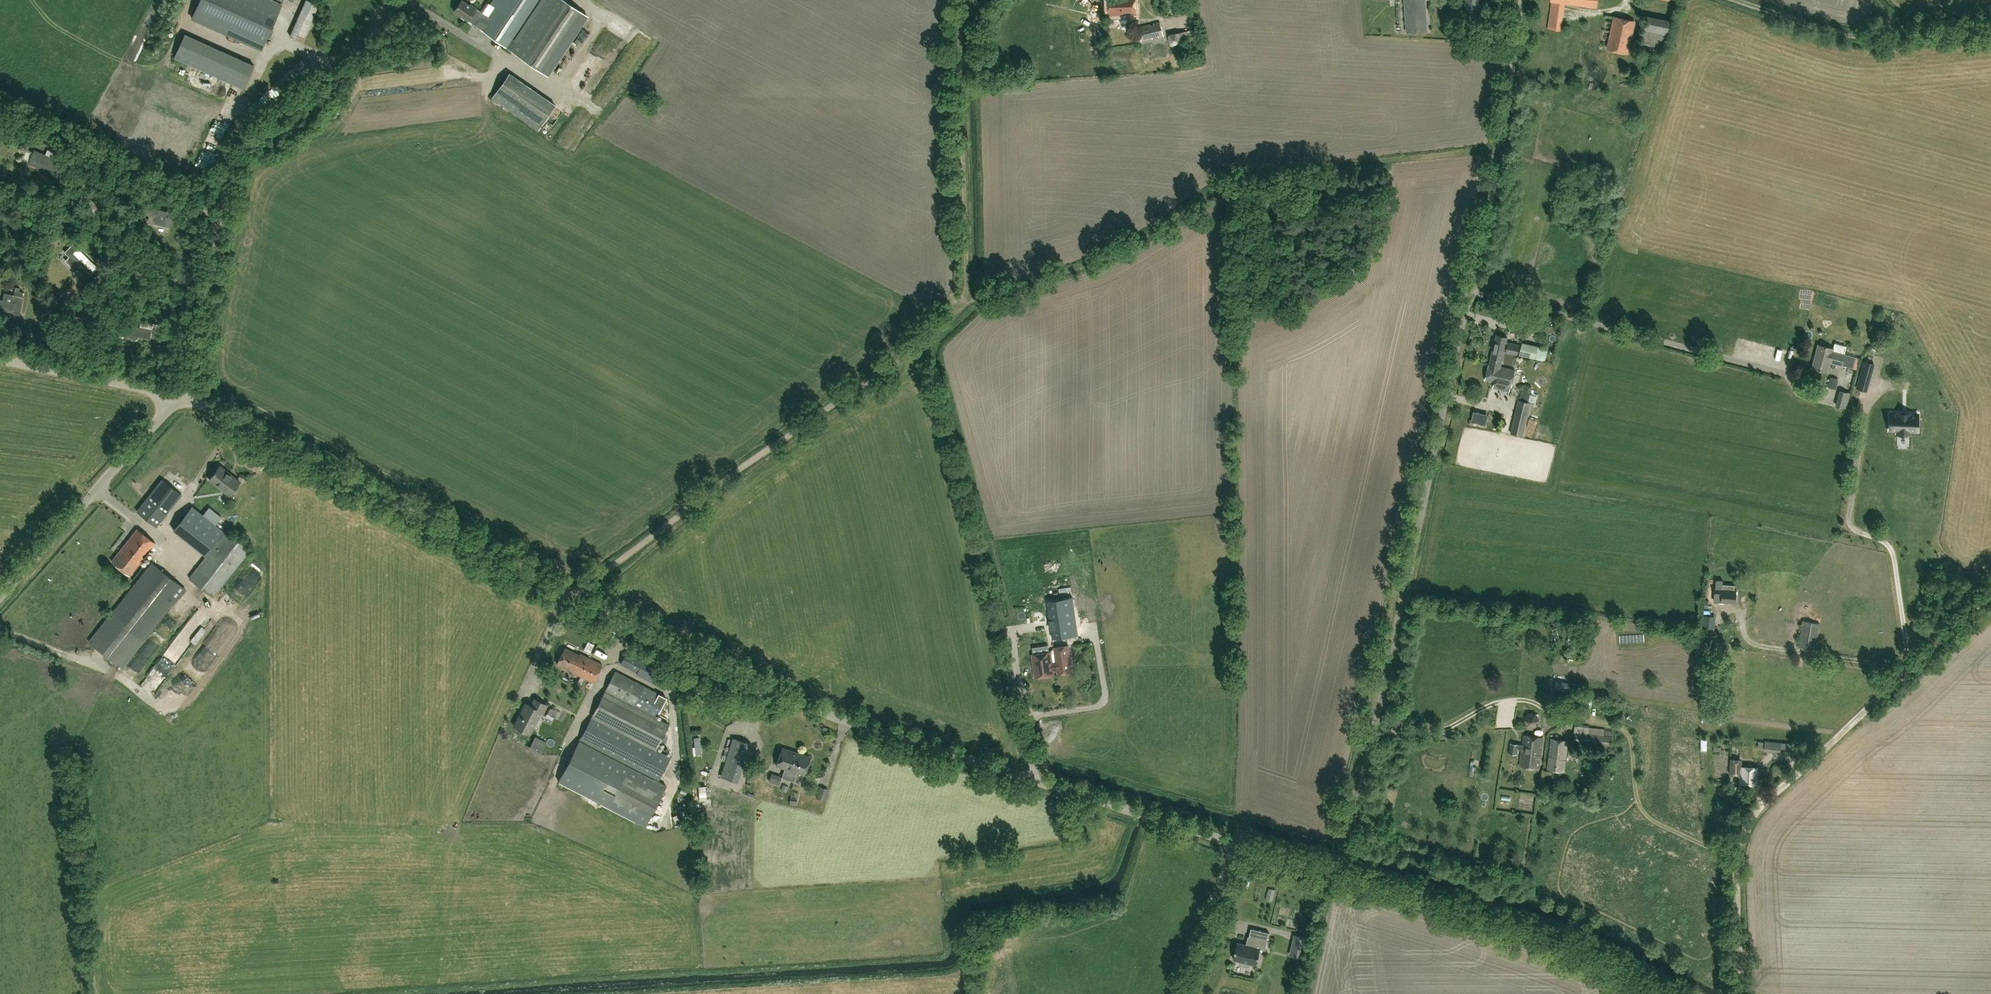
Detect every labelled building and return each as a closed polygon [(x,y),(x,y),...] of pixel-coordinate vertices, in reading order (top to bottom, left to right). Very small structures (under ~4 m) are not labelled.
[(192,18),(261,49),(283,0),(200,0),(192,18)] [(290,36),(301,41),(318,4),(308,0),(306,0),(290,36)] [(453,10),(480,28),(488,16),(470,3),(469,5),(462,0),(460,0),(453,10)] [(575,5),(567,0),(493,0),(491,3),(495,6),(488,16),(480,28),(535,65),(547,73),(587,14),(575,5)] [(1108,15),(1136,14),(1135,0),(1107,0),(1108,15)] [(1406,32),(1427,30),(1425,0),(1404,0),(1406,32)] [(1548,29),(1560,31),(1564,2),(1596,6),(1597,0),(1552,0),(1548,29)] [(598,15),(599,12),(592,9),(591,14),(599,17),(597,20),(604,23),(606,18),(598,15)] [(1626,52),(1633,22),(1614,18),(1608,47),(1626,52)] [(589,34),(595,26),(587,19),(581,27),(589,34)] [(1143,25),(1146,39),(1163,36),(1160,22),(1143,25)] [(1192,40),(1190,30),(1168,35),(1170,45),(1192,40)] [(283,40),(268,41),(269,55),(284,54),(283,40)] [(241,75),(249,78),(257,55),(248,52),(241,75)] [(506,74),(489,98),(537,130),(553,106),(506,74)] [(62,163),(34,151),(29,163),(57,175),(62,163)] [(171,226),(173,212),(151,209),(152,204),(145,203),(143,214),(150,215),(149,222),(171,226)] [(83,263),(73,253),(78,248),(73,243),(64,252),(69,256),(66,259),(86,278),(97,267),(88,258),(83,263)] [(19,292),(20,288),(16,287),(14,295),(5,293),(3,300),(0,299),(0,309),(20,313),(23,298),(22,297),(23,293),(19,292)] [(152,330),(120,323),(118,332),(150,340),(152,330)] [(1517,354),(1519,345),(1506,342),(1507,337),(1496,334),(1489,364),(1500,366),(1504,351),(1517,354)] [(62,338),(51,336),(49,344),(61,346),(62,338)] [(1835,348),(1847,351),(1848,344),(1837,341),(1835,348)] [(1522,343),(1519,355),(1535,358),(1538,347),(1522,343)] [(1855,357),(1845,354),(1833,351),(1833,348),(1818,344),(1812,368),(1827,371),(1830,361),(1852,367),(1855,357)] [(1875,364),(1865,361),(1857,389),(1867,391),(1875,364)] [(1500,366),(1489,364),(1485,380),(1499,383),(1498,388),(1509,391),(1510,386),(1511,386),(1515,370),(1500,366)] [(1839,379),(1830,377),(1828,387),(1836,389),(1839,379)] [(1850,393),(1841,390),(1837,405),(1846,407),(1850,393)] [(1511,432),(1522,435),(1528,414),(1516,411),(1511,432)] [(1918,414),(1890,413),(1890,430),(1898,430),(1897,433),(1909,433),(1909,430),(1917,431),(1918,414)] [(229,495),(240,482),(220,466),(209,479),(229,495)] [(182,495),(162,479),(137,511),(156,526),(182,495)] [(165,536),(184,550),(212,511),(206,507),(202,512),(189,503),(165,536)] [(211,516),(201,528),(202,529),(199,532),(209,540),(222,524),(211,516)] [(137,528),(112,561),(130,575),(155,543),(137,528)] [(250,550),(226,531),(189,579),(213,597),(250,550)] [(152,562),(111,614),(88,642),(121,669),(185,589),(152,562)] [(1722,589),(1715,588),(1715,598),(1705,597),(1704,613),(1716,614),(1716,611),(1714,611),(1715,601),(1736,603),(1736,590),(1734,590),(1735,585),(1722,584),(1722,589)] [(1047,602),(1053,639),(1071,637),(1069,630),(1077,629),(1073,598),(1047,602)] [(1713,616),(1703,615),(1702,627),(1712,628),(1713,616)] [(1820,623),(1803,620),(1798,646),(1815,649),(1820,623)] [(162,676),(183,646),(174,640),(153,670),(162,676)] [(1054,647),(1056,661),(1052,662),(1051,651),(1032,654),(1035,677),(1054,674),(1053,668),(1057,668),(1058,673),(1072,671),(1068,645),(1054,647)] [(571,670),(571,671),(593,682),(602,664),(579,653),(579,654),(564,647),(557,663),(571,670)] [(626,652),(620,663),(662,685),(669,674),(626,652)] [(666,697),(615,671),(606,687),(634,702),(632,706),(604,691),(595,709),(592,716),(558,781),(645,826),(666,785),(658,781),(670,757),(656,749),(669,725),(655,718),(666,697)] [(1562,704),(1563,694),(1554,693),(1553,703),(1562,704)] [(530,734),(541,711),(543,712),(547,704),(534,698),(530,705),(525,702),(513,725),(530,734)] [(1539,720),(1535,713),(1527,713),(1523,720),(1527,727),(1535,727),(1539,720)] [(1575,726),(1574,732),(1573,743),(1611,747),(1612,736),(1604,735),(1605,729),(1575,726)] [(1542,737),(1524,735),(1523,745),(1518,744),(1511,743),(1509,752),(1516,753),(1517,748),(1522,749),(1520,766),(1538,768),(1542,737)] [(750,743),(733,738),(721,776),(738,781),(750,743)] [(1567,740),(1551,738),(1548,769),(1564,771),(1567,740)] [(1796,745),(1781,743),(1765,742),(1759,741),(1758,747),(1764,747),(1764,749),(1780,750),(1780,748),(1795,749),(1796,745)] [(809,757),(797,753),(782,748),(776,765),(785,768),(782,777),(794,781),(797,771),(804,774),(809,757)] [(1757,767),(1741,766),(1741,760),(1731,759),(1730,773),(1740,774),(1739,783),(1756,784),(1757,767)] [(979,929),(980,942),(994,940),(993,926),(987,926),(987,928),(979,929)] [(1249,963),(1257,964),(1260,948),(1265,949),(1269,932),(1251,928),(1249,936),(1248,936),(1247,940),(1248,941),(1247,944),(1237,942),(1233,959),(1240,960),(1240,964),(1249,966),(1249,963)] [(1292,956),(1302,958),(1307,938),(1295,935),(1293,942),(1295,942),(1292,956)]
